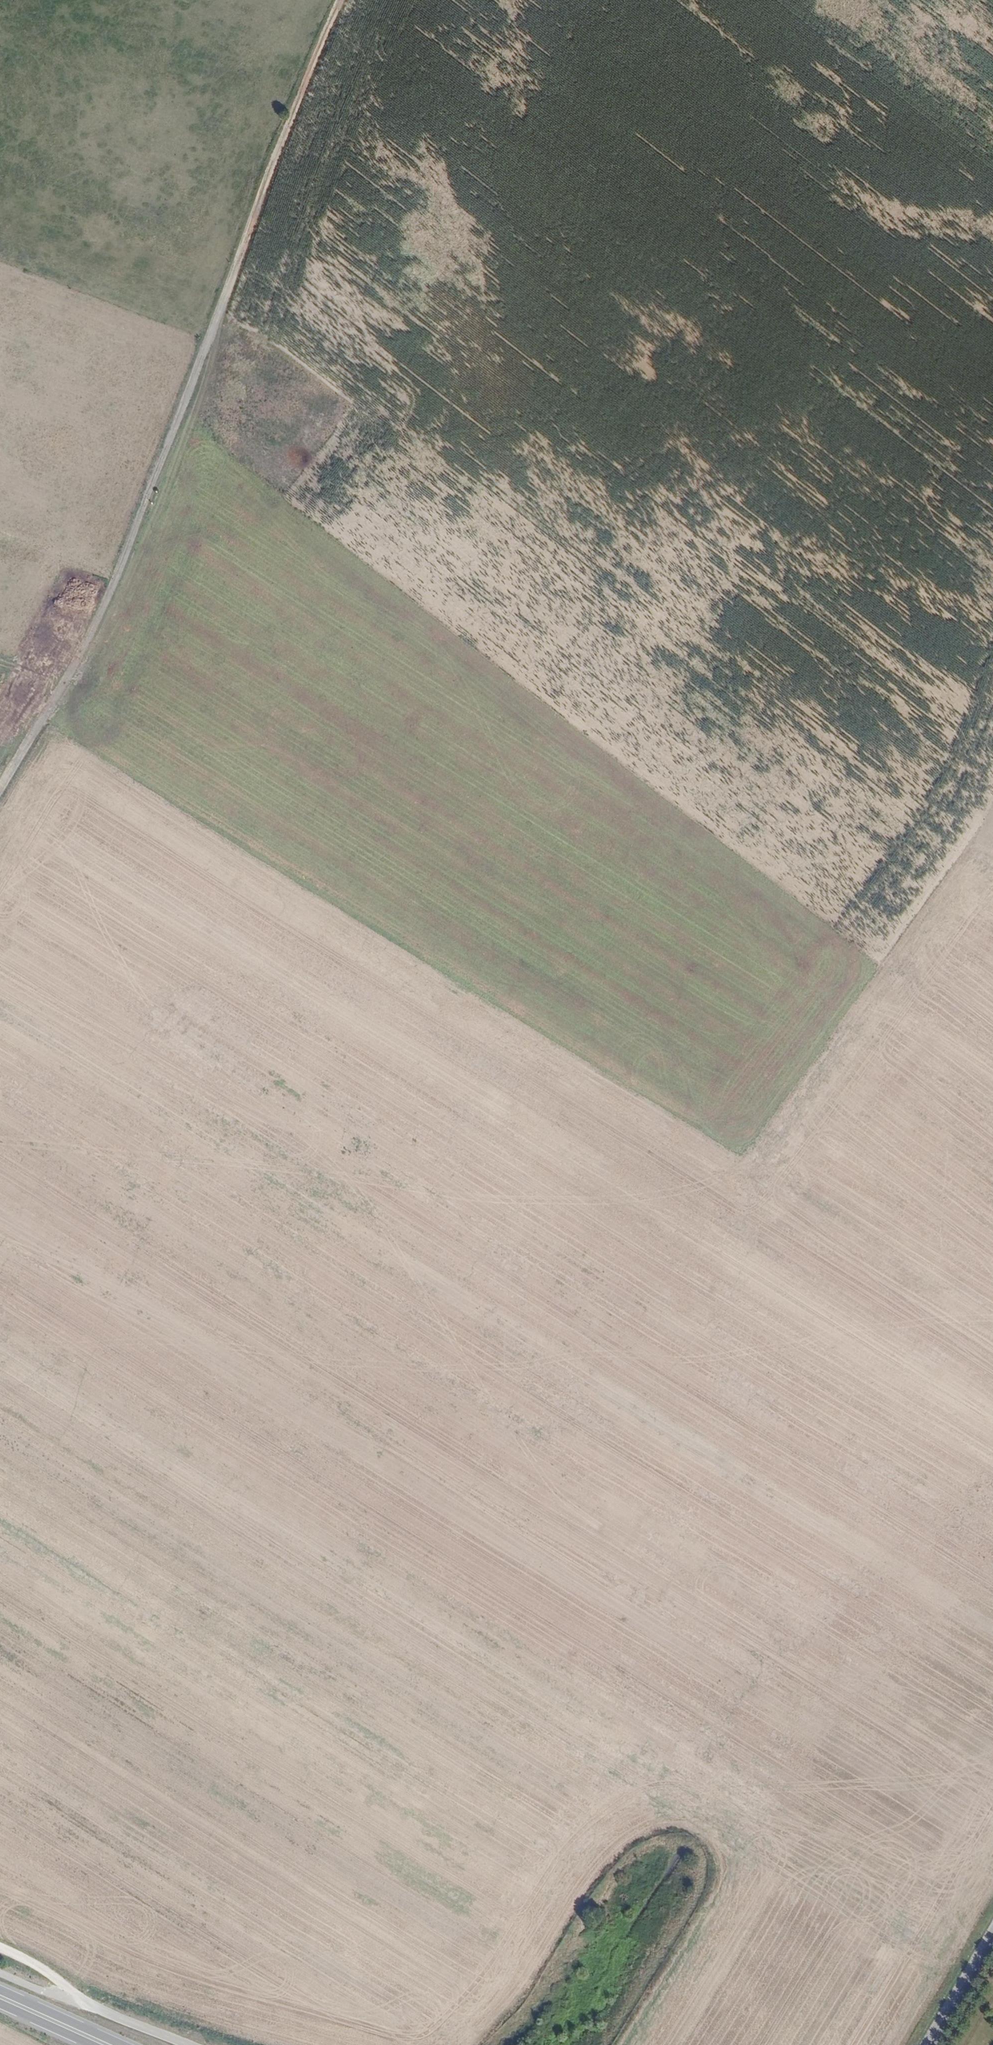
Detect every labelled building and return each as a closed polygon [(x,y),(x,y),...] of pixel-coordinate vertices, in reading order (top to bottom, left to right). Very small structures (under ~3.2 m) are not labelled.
[(10,829),(0,825),(0,851),(10,829)]
